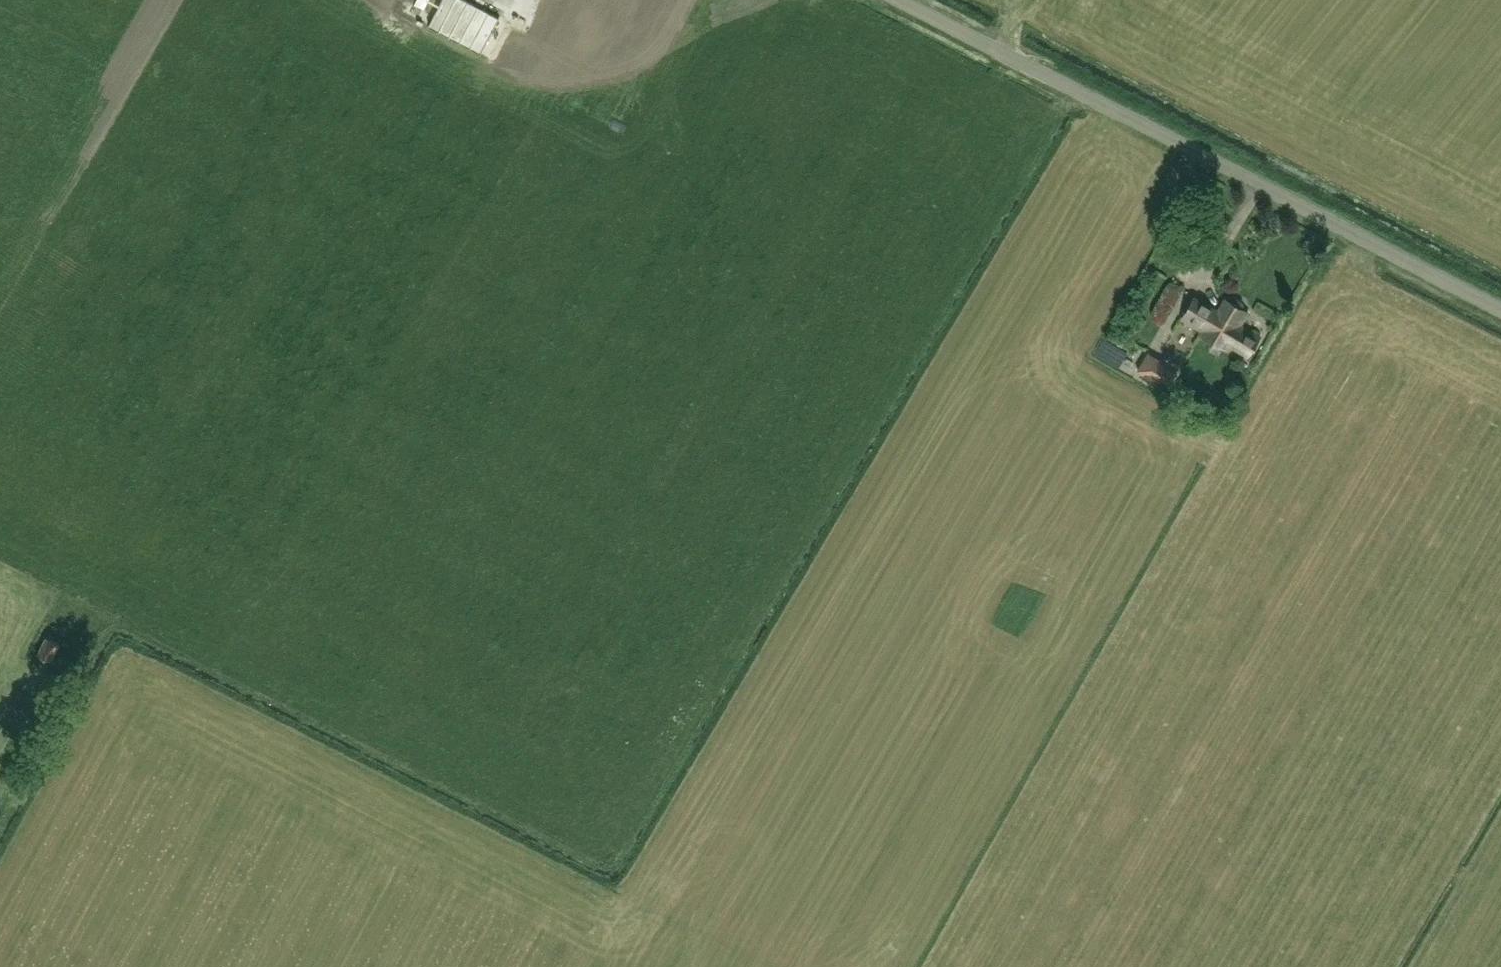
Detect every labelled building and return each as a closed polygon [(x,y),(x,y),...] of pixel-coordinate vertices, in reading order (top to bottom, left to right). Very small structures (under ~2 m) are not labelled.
[(430,23),(484,50),(501,16),(471,0),(442,0),(430,23)] [(659,10),(642,15),(645,26),(662,21),(659,10)] [(1229,302),(1225,300),(1218,312),(1194,298),(1182,319),(1202,331),(1200,335),(1226,350),(1229,346),(1248,357),(1260,336),(1241,325),(1248,313),(1241,309),(1242,306),(1241,304),(1233,298),(1230,299),(1229,302)] [(1146,351),(1136,368),(1155,380),(1157,376),(1171,384),(1177,374),(1163,366),(1165,362),(1146,351)] [(52,660),(60,643),(47,637),(39,654),(52,660)]
